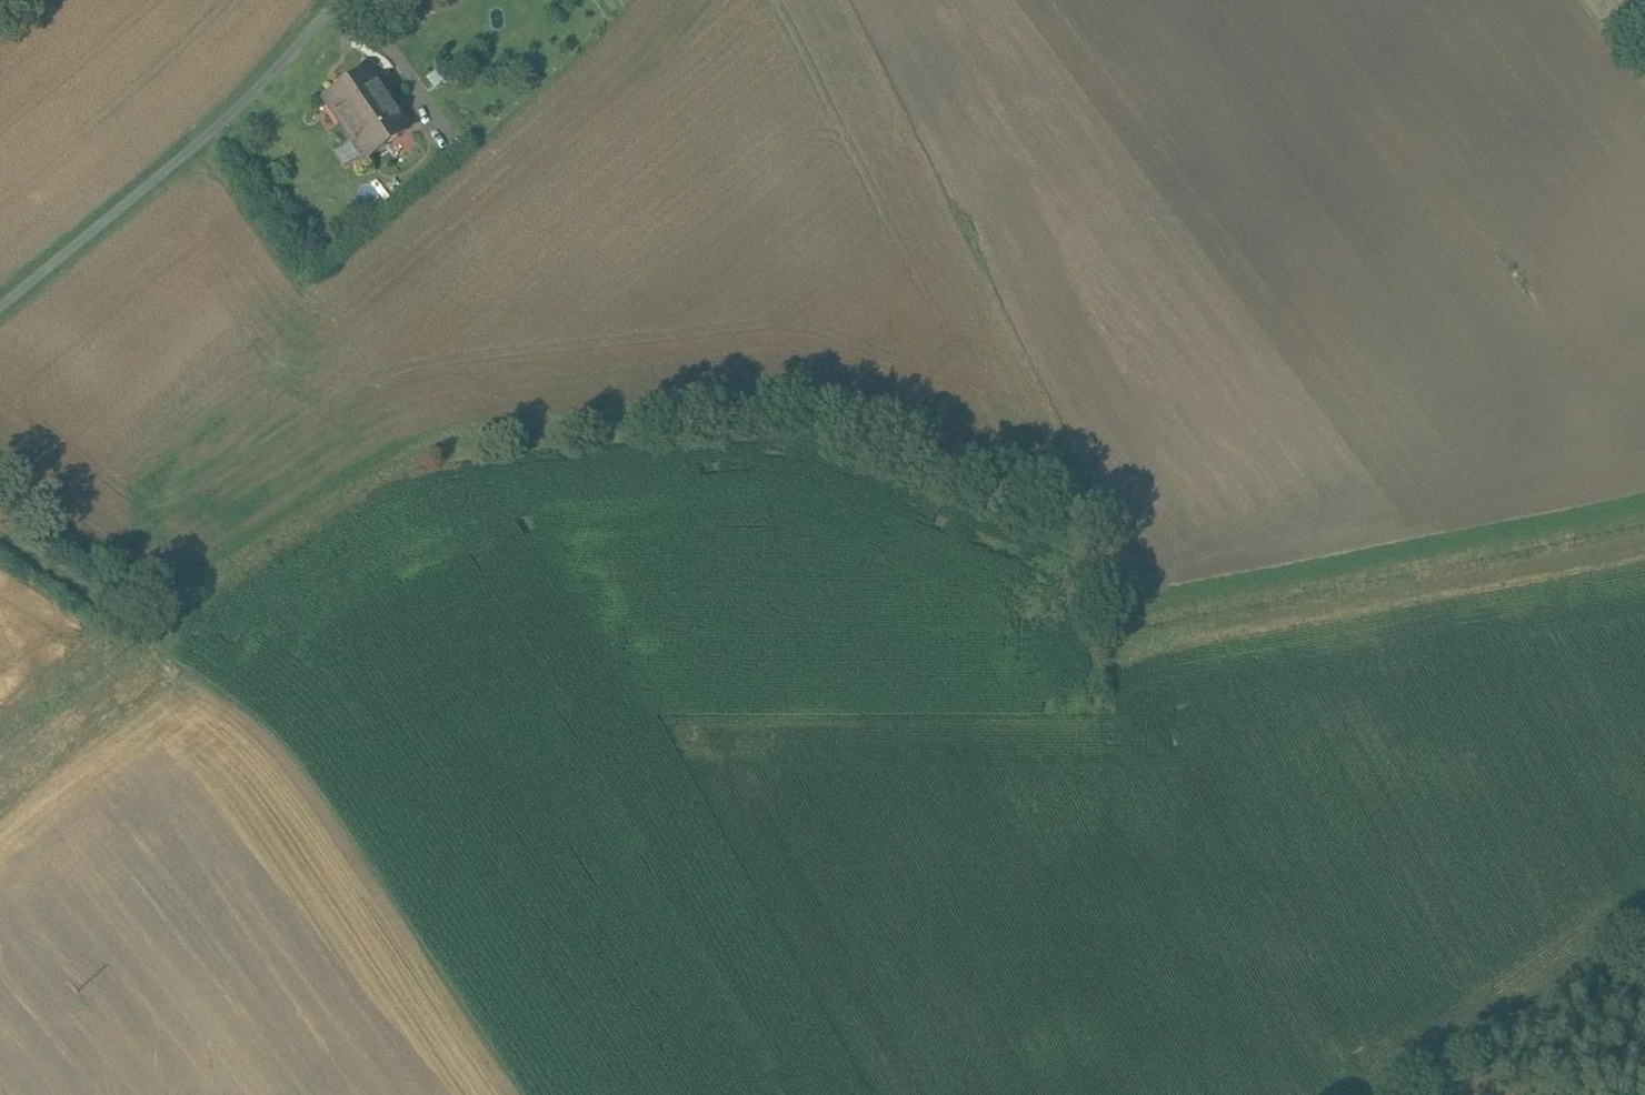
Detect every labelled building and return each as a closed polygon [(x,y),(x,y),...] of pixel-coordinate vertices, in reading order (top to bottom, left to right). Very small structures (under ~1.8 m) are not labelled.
[(414,131),(368,65),(318,100),(364,166),(414,131)]
